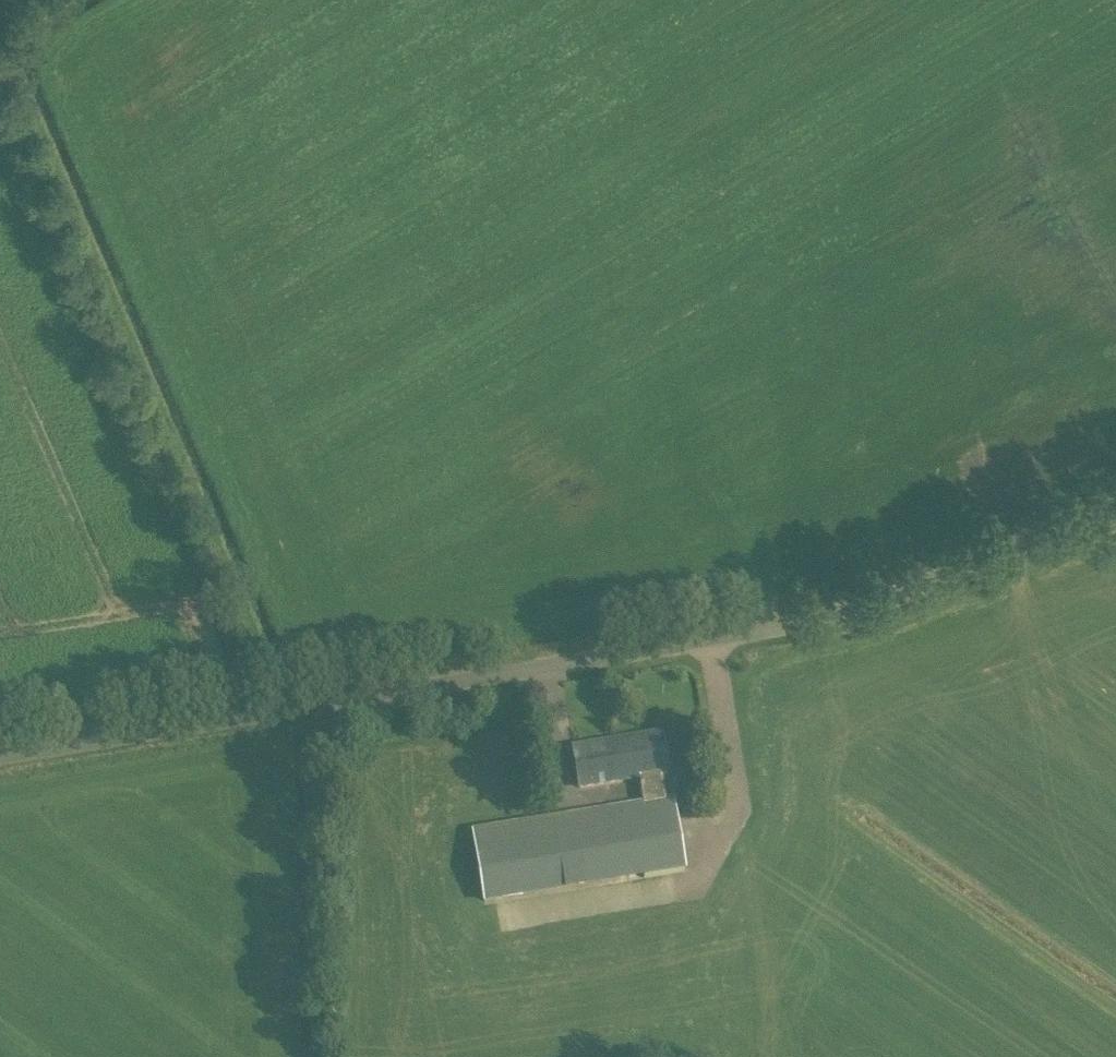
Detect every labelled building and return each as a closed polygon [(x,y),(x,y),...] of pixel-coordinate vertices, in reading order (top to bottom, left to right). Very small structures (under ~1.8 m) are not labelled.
[(663,803),(659,775),(669,774),(663,735),(574,749),(580,788),(639,779),(643,805),(473,832),(484,902),(685,870),(674,801),(663,803)]
